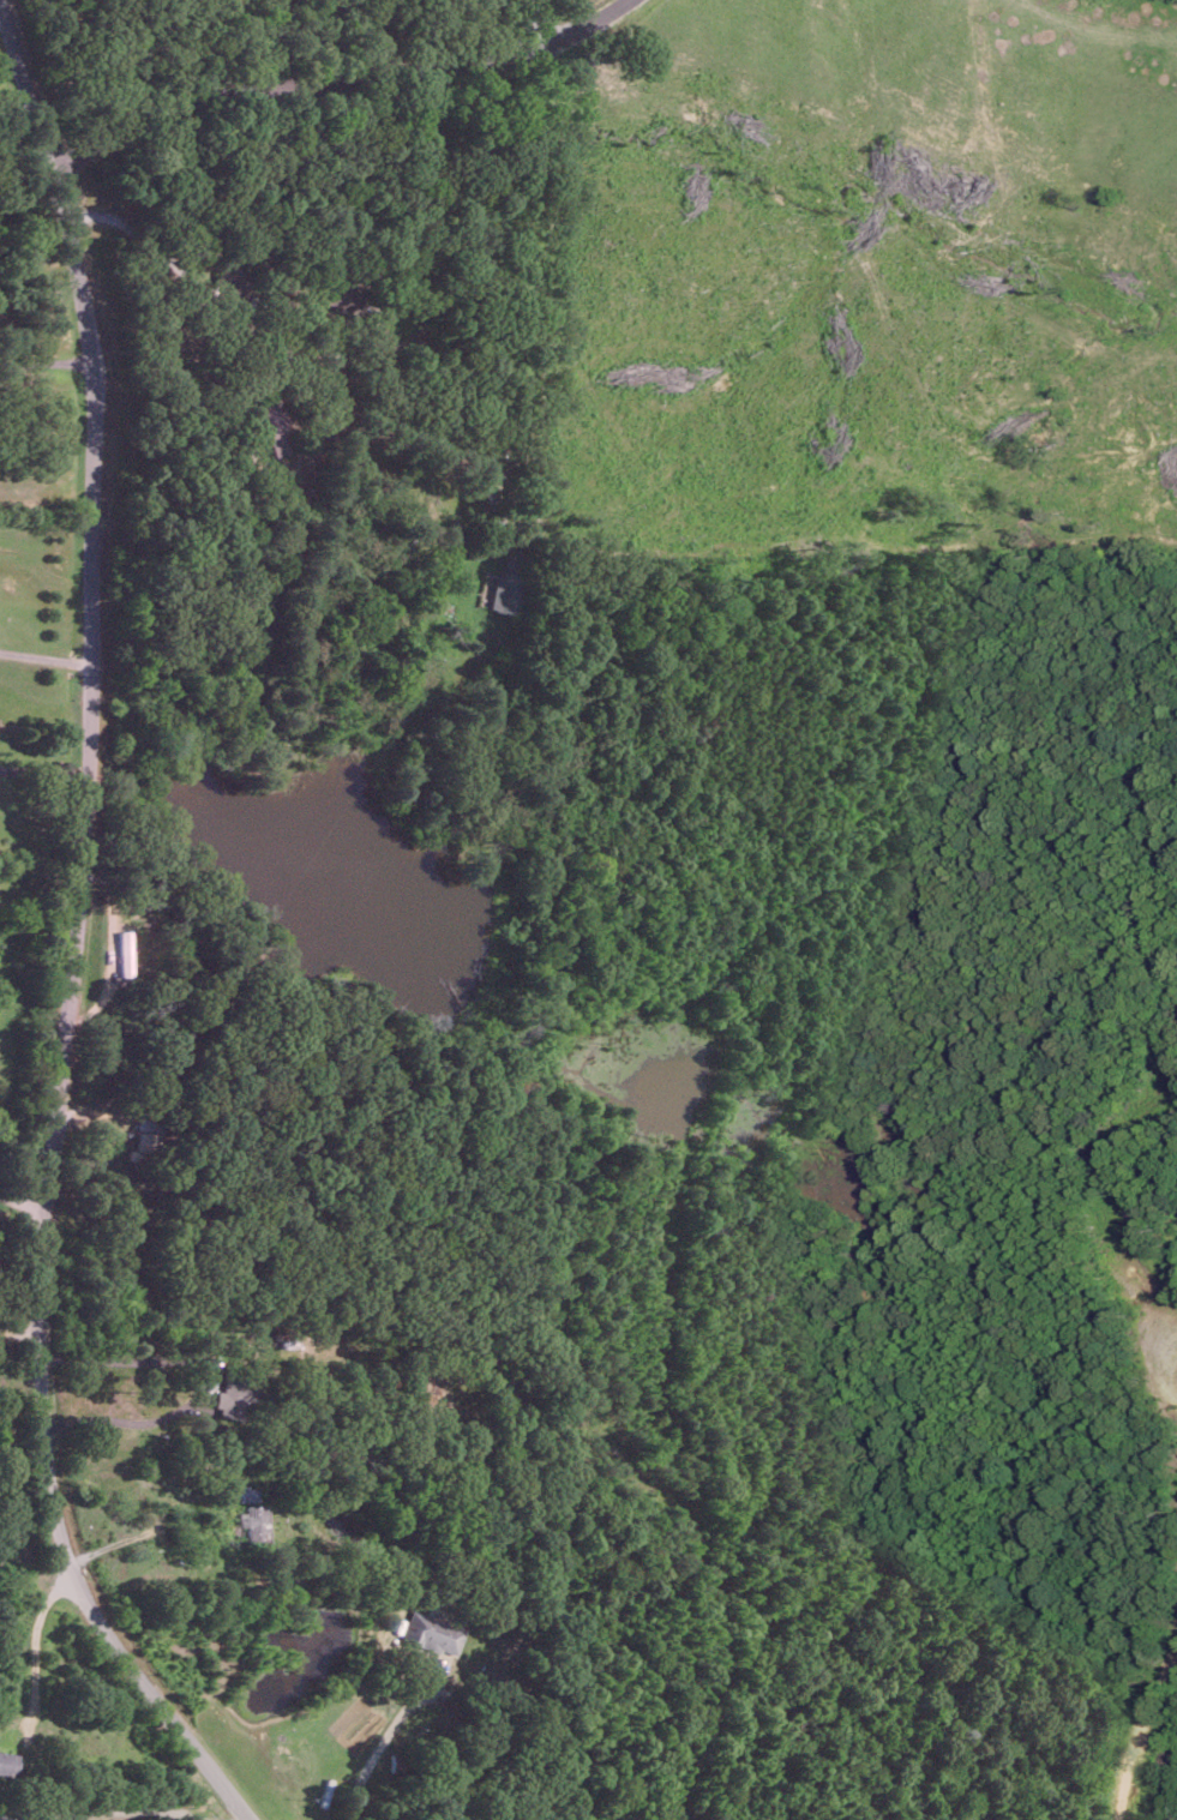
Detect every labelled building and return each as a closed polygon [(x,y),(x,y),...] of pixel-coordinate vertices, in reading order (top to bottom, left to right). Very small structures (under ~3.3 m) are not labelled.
[(362,296),(337,287),(329,310),(343,315),(347,303),(358,307),(362,296)] [(486,609),(513,616),(527,561),(504,556),(499,574),(494,573),(486,609)] [(127,930),(117,930),(119,976),(129,975),(127,930)] [(217,1416),(243,1419),(244,1400),(254,1401),(256,1381),(221,1377),(217,1416)] [(247,1504),(248,1542),(269,1541),(268,1504),(247,1504)] [(453,1657),(464,1629),(412,1609),(401,1638),(453,1657)] [(18,1752),(0,1751),(0,1774),(16,1775),(18,1752)]
